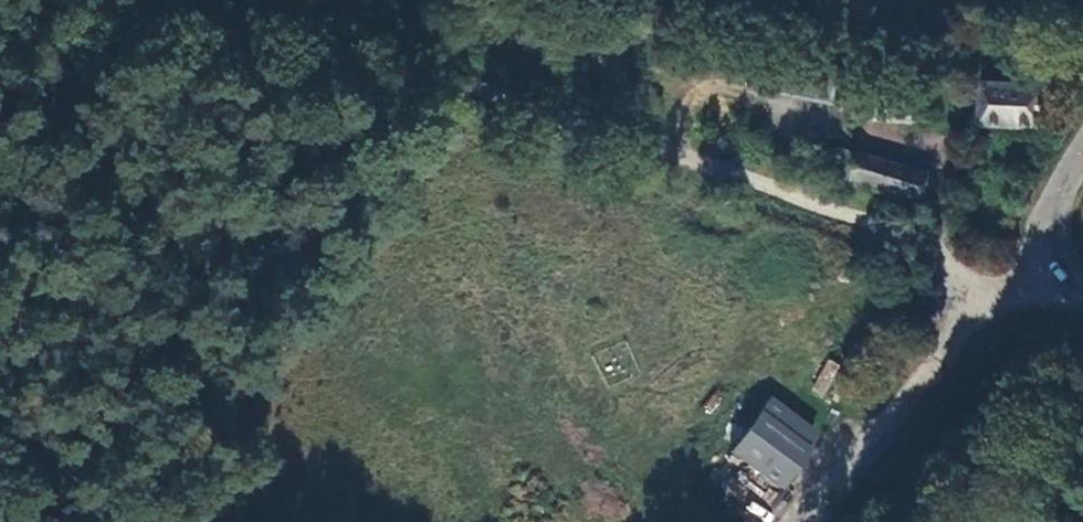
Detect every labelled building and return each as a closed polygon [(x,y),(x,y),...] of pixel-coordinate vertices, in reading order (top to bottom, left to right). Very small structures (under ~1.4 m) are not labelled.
[(978,123),(1051,126),(1053,83),(980,80),(978,123)] [(859,85),(852,112),(868,115),(874,88),(859,85)] [(883,121),(911,121),(911,98),(883,98),(883,121)] [(870,173),(929,189),(933,159),(878,146),(870,173)] [(827,394),(839,363),(825,358),(814,389),(827,394)] [(824,433),(766,394),(725,456),(782,494),(824,433)]
